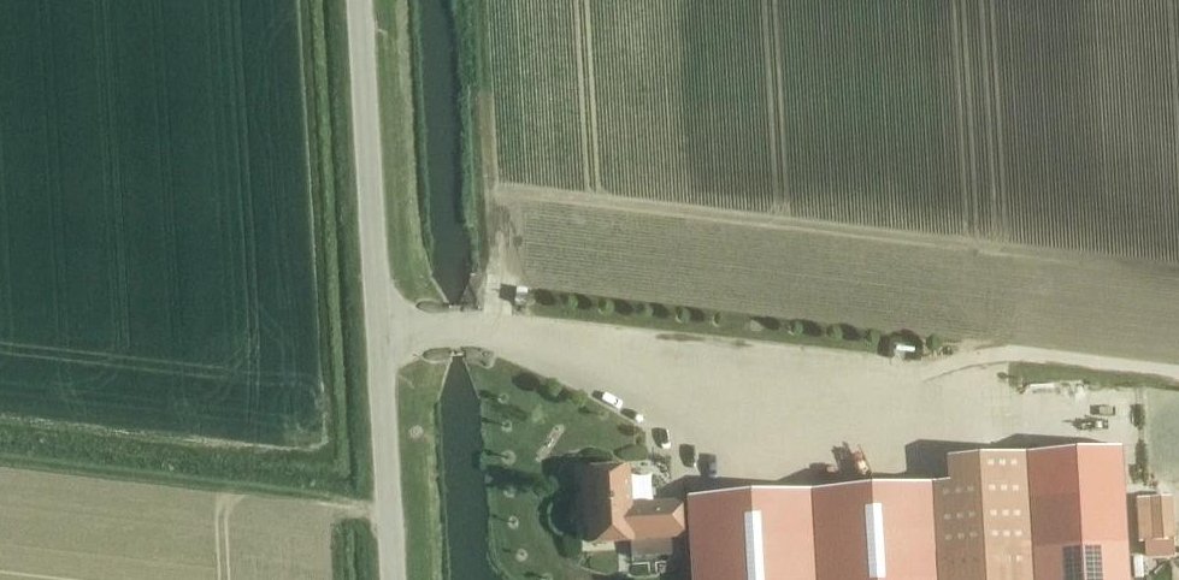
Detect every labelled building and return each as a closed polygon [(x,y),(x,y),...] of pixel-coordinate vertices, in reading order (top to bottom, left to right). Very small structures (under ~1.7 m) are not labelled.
[(1025,454),(1030,551),(1032,579),(1128,579),(1120,450),(1025,454)] [(581,472),(584,509),(587,509),(589,543),(630,541),(631,541),(671,539),(671,536),(689,535),(691,579),(1032,579),(1030,551),(1025,454),(945,459),(947,483),(929,484),(687,498),(687,503),(629,507),(627,469),(581,472)] [(1160,497),(1137,499),(1139,542),(1162,541),(1168,540),(1165,497),(1160,497)] [(1162,541),(1144,542),(1144,543),(1145,557),(1169,555),(1168,540),(1162,541)]
